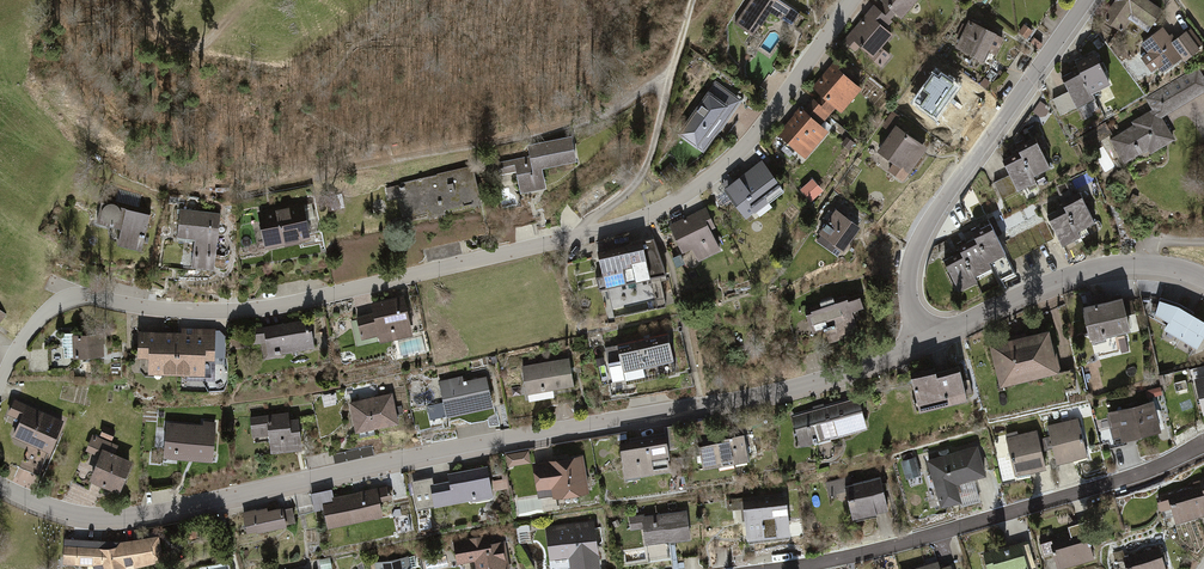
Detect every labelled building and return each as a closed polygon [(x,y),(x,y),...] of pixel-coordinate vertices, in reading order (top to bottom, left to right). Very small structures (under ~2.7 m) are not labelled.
[(804,17),(781,1),(780,0),(754,0),(736,26),(752,37),(761,24),(766,27),(776,13),(797,27),(804,17)] [(887,5),(902,17),(908,23),(927,0),(881,0),(887,5)] [(1106,19),(1126,31),(1133,21),(1152,32),(1166,10),(1151,0),(1118,0),(1106,19)] [(892,29),(902,17),(887,5),(881,11),(876,7),(846,43),(859,53),(863,48),(880,62),(901,36),(892,29)] [(1008,36),(971,21),(959,49),(997,64),(1008,36)] [(1035,31),(1027,26),(1022,33),(1030,38),(1035,31)] [(1145,44),(1166,75),(1203,49),(1203,45),(1194,30),(1178,41),(1169,28),(1145,44)] [(1101,55),(1083,63),(1086,69),(1098,93),(1116,84),(1101,55)] [(870,90),(838,62),(815,86),(824,94),(819,99),(836,115),(841,110),(847,115),(870,90)] [(1161,117),(1203,94),(1203,72),(1202,68),(1147,100),(1154,111),(1157,110),(1161,117)] [(1098,93),(1086,69),(1066,79),(1073,93),(1081,110),(1101,100),(1098,93)] [(969,87),(935,74),(924,103),(958,116),(969,87)] [(742,100),(717,81),(679,133),(705,152),(742,100)] [(1081,110),(1073,93),(1056,101),(1065,118),(1081,110)] [(828,124),(836,115),(819,99),(808,112),(804,108),(781,134),(810,160),(836,131),(828,124)] [(1044,102),(1036,113),(1045,119),(1052,108),(1044,102)] [(1135,126),(1109,140),(1124,167),(1174,140),(1161,117),(1157,110),(1154,111),(1133,123),(1135,126)] [(934,149),(898,125),(881,152),(894,160),(889,168),(912,183),(934,149)] [(522,192),(544,187),(540,168),(575,161),(570,138),(528,147),(530,157),(498,164),(500,175),(518,171),(522,192)] [(1057,170),(1042,138),(1026,146),(1028,152),(1040,178),(1057,170)] [(858,144),(851,139),(845,147),(853,152),(858,144)] [(1040,178),(1028,152),(1009,161),(1016,175),(1024,192),(1043,183),(1040,178)] [(765,161),(726,191),(749,220),(759,213),(762,217),(775,207),(768,199),(784,187),(765,161)] [(402,186),(387,189),(390,202),(405,199),(409,218),(428,214),(429,219),(447,215),(446,211),(472,205),(472,208),(484,205),(475,166),(439,174),(440,175),(402,184),(402,186)] [(1024,192),(1016,175),(997,184),(1004,201),(1024,192)] [(813,199),(824,186),(812,176),(801,189),(813,199)] [(1088,193),(1069,202),(1072,208),(1084,235),(1104,226),(1088,193)] [(154,211),(101,201),(96,223),(123,228),(120,246),(140,250),(144,233),(149,234),(154,211)] [(308,203),(262,214),(270,250),(316,239),(308,203)] [(709,207),(671,225),(685,253),(694,249),(700,261),(723,250),(713,230),(718,227),(709,207)] [(1072,208),(1050,218),(1066,252),(1088,242),(1084,235),(1072,208)] [(224,215),(185,210),(182,238),(200,240),(197,269),(218,271),(224,215)] [(868,229),(839,211),(824,236),(853,253),(868,229)] [(984,239),(997,265),(1014,257),(999,224),(981,233),(984,239)] [(967,254),(980,280),(999,271),(997,265),(984,239),(965,249),(967,254)] [(646,244),(601,254),(608,288),(653,278),(646,244)] [(967,254),(948,263),(964,296),(983,287),(980,280),(967,254)] [(750,283),(735,287),(738,294),(752,290),(750,283)] [(413,297),(377,306),(379,315),(385,338),(387,345),(422,336),(413,297)] [(816,316),(812,317),(821,348),(880,331),(870,300),(856,304),(855,301),(841,306),(839,300),(824,305),(826,310),(816,313),(816,316)] [(1131,300),(1086,310),(1095,346),(1140,335),(1131,300)] [(1174,303),(1172,305),(1157,300),(1153,315),(1163,322),(1160,328),(1194,348),(1203,330),(1203,320),(1174,303)] [(8,314),(0,308),(0,325),(8,314)] [(366,343),(385,338),(379,315),(360,319),(366,343)] [(316,320),(253,331),(256,348),(266,346),(269,360),(321,351),(316,320)] [(180,335),(180,377),(215,377),(216,362),(219,362),(220,359),(229,359),(229,339),(223,333),(220,333),(220,330),(184,330),(184,335),(180,335)] [(675,368),(668,332),(618,342),(622,361),(608,363),(612,381),(675,368)] [(106,333),(65,336),(66,360),(108,358),(106,333)] [(1057,333),(996,347),(1006,390),(1067,376),(1057,333)] [(144,377),(180,377),(180,335),(144,335),(144,377)] [(524,364),(520,365),(525,393),(574,384),(568,355),(535,362),(535,358),(523,360),(524,364)] [(947,375),(918,382),(927,416),(978,403),(970,375),(948,380),(947,375)] [(1199,407),(1203,406),(1203,376),(1193,379),(1199,407)] [(467,377),(442,383),(447,404),(437,406),(439,419),(450,416),(450,420),(499,409),(492,378),(468,383),(467,377)] [(398,394),(353,405),(360,437),(364,436),(364,439),(380,436),(379,432),(405,426),(398,394)] [(816,411),(794,417),(803,451),(873,431),(864,398),(827,408),(827,406),(815,409),(816,411)] [(68,422),(16,400),(8,418),(22,423),(15,439),(53,456),(68,422)] [(1159,432),(1152,400),(1107,410),(1113,437),(1127,434),(1130,446),(1146,443),(1144,436),(1159,432)] [(293,413),(251,419),(254,439),(272,437),(275,457),(310,452),(306,421),(294,423),(293,413)] [(1082,418),(1049,427),(1061,469),(1093,460),(1082,418)] [(204,426),(169,425),(167,461),(218,463),(220,422),(205,421),(204,426)] [(100,439),(94,437),(89,452),(104,458),(94,485),(125,496),(137,462),(117,455),(120,446),(113,444),(117,432),(104,427),(100,439)] [(751,430),(702,438),(708,473),(724,471),(725,475),(740,472),(739,468),(757,465),(751,430)] [(1051,471),(1041,431),(1021,436),(1020,432),(1007,436),(1019,480),(1051,471)] [(675,446),(627,453),(631,482),(679,474),(675,446)] [(943,458),(929,462),(944,512),(968,504),(962,485),(991,476),(982,446),(953,455),(951,450),(941,453),(943,458)] [(529,450),(509,453),(511,466),(531,462),(529,450)] [(587,457),(536,467),(542,497),(559,493),(561,502),(594,496),(587,457)] [(917,458),(902,462),(908,482),(923,478),(917,458)] [(453,485),(437,488),(441,510),(495,500),(494,494),(511,491),(509,477),(494,480),(492,468),(451,476),(453,485)] [(853,477),(827,484),(831,498),(851,493),(859,523),(894,513),(884,479),(856,487),(853,477)] [(1153,501),(1157,514),(1168,511),(1173,526),(1203,517),(1203,478),(1193,481),(1196,487),(1153,501)] [(435,481),(416,485),(421,514),(441,510),(437,488),(435,481)] [(338,505),(326,507),(330,528),(390,517),(387,504),(398,502),(395,487),(337,498),(338,505)] [(797,507),(751,510),(754,544),(800,541),(797,507)] [(272,509),(247,514),(248,520),(251,537),(293,528),(290,509),(272,512),(272,509)] [(696,542),(693,512),(632,518),(634,533),(648,531),(650,547),(696,542)] [(549,529),(555,562),(575,558),(577,568),(608,568),(599,520),(549,529)] [(518,527),(522,546),(535,543),(531,524),(518,527)] [(1096,524),(1072,530),(1073,533),(1043,541),(1048,560),(1061,557),(1064,568),(1084,568),(1100,565),(1095,545),(1101,544),(1096,524)] [(198,531),(188,533),(189,541),(200,539),(198,531)] [(458,545),(462,567),(472,565),(473,568),(515,568),(509,536),(458,545)] [(68,539),(67,568),(106,567),(107,568),(155,568),(164,567),(163,562),(170,559),(165,540),(125,544),(68,539)] [(986,556),(990,568),(1041,568),(1033,542),(986,556)] [(1119,557),(1123,568),(1165,568),(1158,545),(1119,557)] [(378,564),(379,568),(417,568),(415,556),(378,564)]
